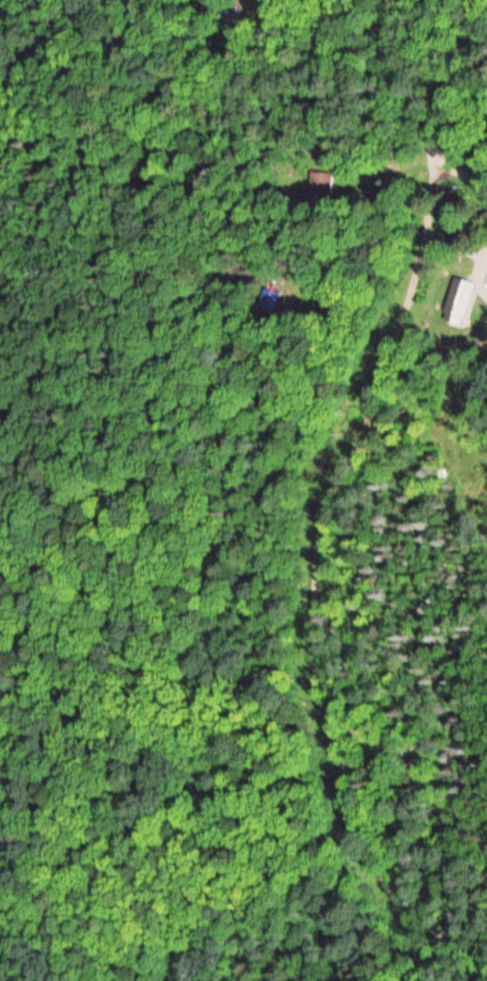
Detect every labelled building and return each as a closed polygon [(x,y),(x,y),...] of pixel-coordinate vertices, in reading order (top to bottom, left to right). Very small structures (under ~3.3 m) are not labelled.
[(334,172),(315,172),(315,191),(334,191),(334,172)]
